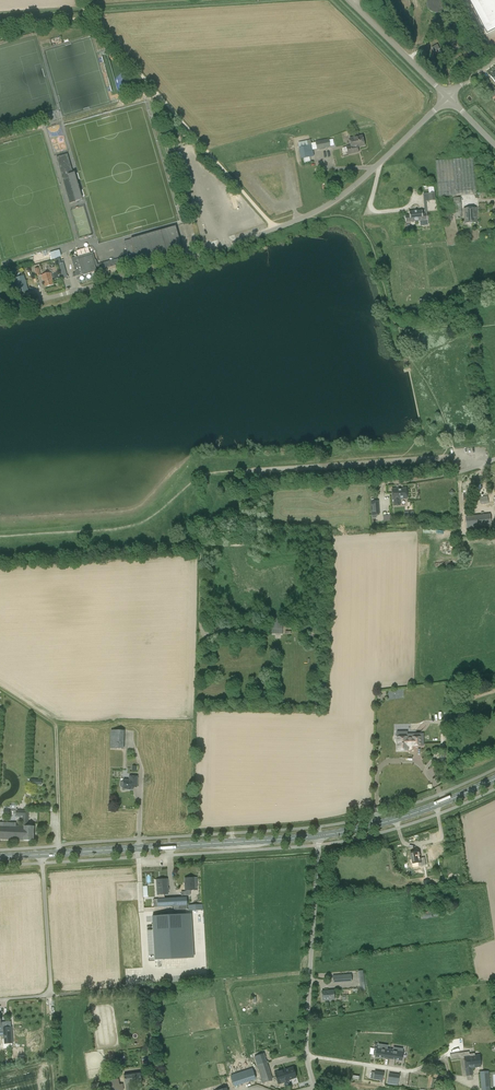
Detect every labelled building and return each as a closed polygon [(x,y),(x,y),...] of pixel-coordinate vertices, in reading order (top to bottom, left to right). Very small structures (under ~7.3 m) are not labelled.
[(426,1),(427,6),(429,10),(433,13),(438,13),(443,11),(445,6),(446,1),(445,0),(427,0),(426,1)] [(487,34),(494,29),(494,0),(469,0),(487,34)] [(451,64),(462,58),(460,53),(449,59),(451,64)] [(360,147),(364,146),(362,136),(349,139),(351,146),(346,147),(348,154),(358,152),(357,147),(360,147)] [(328,139),(315,142),(315,143),(317,149),(317,150),(330,147),(328,139)] [(313,150),(317,149),(315,143),(311,143),(311,140),(302,142),(298,142),(301,159),(314,156),(313,150)] [(67,154),(56,157),(62,178),(63,178),(64,178),(64,180),(63,180),(65,188),(66,187),(68,192),(66,192),(69,200),(70,203),(81,200),(73,173),(72,173),(71,171),(72,171),(69,158),(67,154)] [(436,161),(439,196),(476,193),(474,158),(436,161)] [(426,201),(435,200),(435,193),(423,194),(424,202),(426,201)] [(462,217),(460,198),(453,198),(455,217),(462,217)] [(486,203),(479,203),(479,208),(478,208),(478,211),(479,211),(480,212),(490,211),(489,206),(486,206),(486,203)] [(465,223),(477,223),(476,209),(464,209),(465,223)] [(428,225),(427,214),(422,214),(422,211),(409,212),(409,215),(405,216),(405,217),(404,217),(404,221),(405,221),(405,223),(410,222),(410,221),(422,220),(423,226),(428,225)] [(176,226),(131,239),(124,241),(127,252),(125,253),(126,256),(120,258),(121,262),(122,264),(122,265),(137,260),(137,261),(182,248),(182,247),(176,226)] [(50,253),(52,259),(60,257),(59,251),(50,253)] [(115,264),(114,260),(111,261),(111,260),(97,265),(97,263),(96,261),(95,261),(93,252),(84,255),(72,258),(71,258),(76,276),(82,274),(82,275),(91,273),(113,266),(115,265),(115,264)] [(63,262),(59,264),(63,278),(67,277),(63,262)] [(50,273),(41,275),(43,281),(44,281),(45,287),(53,285),(52,279),(52,278),(50,273)] [(28,291),(24,275),(14,278),(19,293),(28,291)] [(392,489),(392,500),(394,500),(394,506),(400,505),(399,499),(407,499),(406,488),(392,489)] [(489,510),(488,496),(480,497),(482,511),(489,510)] [(370,502),(371,516),(379,515),(378,501),(370,502)] [(465,516),(466,528),(491,525),(490,513),(465,516)] [(282,634),(283,618),(272,618),(272,631),(269,631),(269,634),(282,634)] [(110,748),(124,749),(124,731),(111,730),(110,748)] [(422,736),(396,736),(396,751),(409,751),(408,747),(422,746),(422,736)] [(123,780),(123,781),(122,781),(121,782),(120,783),(120,784),(120,785),(121,787),(122,788),(123,788),(123,789),(127,789),(127,790),(133,790),(133,784),(137,784),(137,776),(129,776),(129,780),(123,780)] [(24,840),(33,841),(34,827),(28,826),(29,811),(16,810),(16,816),(23,816),(23,826),(16,826),(16,823),(0,822),(0,839),(24,840)] [(424,858),(420,858),(419,851),(411,852),(412,863),(418,862),(418,866),(425,865),(424,858)] [(185,885),(185,890),(197,889),(197,878),(185,878),(186,885),(185,885)] [(164,899),(164,894),(168,894),(167,879),(157,880),(157,894),(158,894),(159,899),(164,899)] [(159,899),(154,899),(154,907),(174,906),(174,910),(187,909),(187,897),(164,899),(159,899)] [(185,913),(153,915),(155,959),(187,957),(185,913)] [(134,966),(123,966),(124,983),(135,982),(134,966)] [(335,1000),(334,990),(322,991),(322,1001),(335,1000)] [(10,1038),(10,1027),(4,1028),(5,1044),(13,1043),(12,1038),(10,1038)] [(389,1059),(390,1049),(387,1048),(388,1045),(378,1044),(378,1047),(377,1047),(375,1056),(375,1057),(389,1059)] [(390,1049),(389,1059),(402,1061),(403,1051),(402,1051),(403,1048),(393,1047),(393,1049),(390,1049)] [(475,1054),(470,1054),(469,1054),(469,1052),(450,1054),(451,1059),(464,1057),(466,1068),(465,1068),(466,1076),(473,1075),(472,1068),(481,1066),(479,1055),(475,1056),(475,1054)] [(267,1061),(266,1062),(263,1054),(254,1057),(257,1065),(263,1083),(273,1080),(267,1061)] [(293,1067),(286,1070),(285,1069),(275,1073),(279,1084),(289,1080),(288,1080),(296,1077),(293,1067)] [(252,1068),(231,1076),(234,1086),(256,1079),(252,1068)] [(480,1072),(481,1089),(491,1089),(489,1071),(480,1072)] [(140,1072),(124,1074),(126,1089),(132,1089),(131,1083),(142,1082),(140,1072)] [(373,1079),(383,1080),(384,1073),(374,1072),(373,1079)] [(400,1076),(390,1074),(389,1081),(399,1083),(400,1076)] [(119,1079),(109,1080),(110,1089),(123,1089),(124,1089),(123,1084),(119,1084),(119,1079)]
